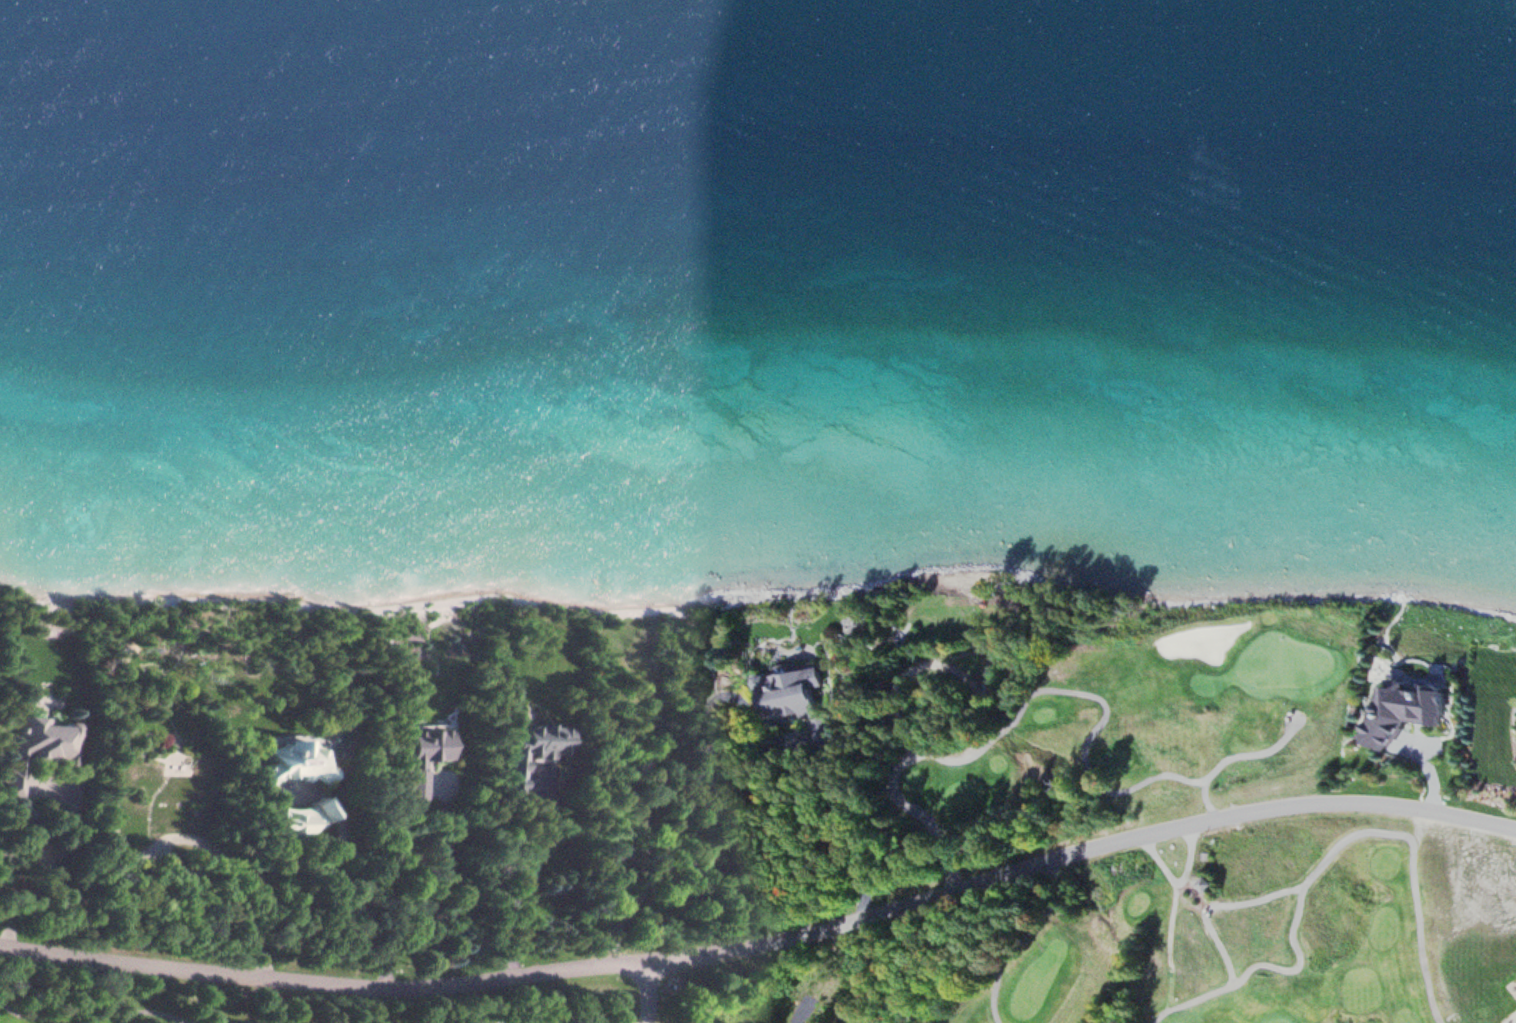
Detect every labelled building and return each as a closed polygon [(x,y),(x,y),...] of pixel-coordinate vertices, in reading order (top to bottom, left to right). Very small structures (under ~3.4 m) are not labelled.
[(817,754),(841,751),(836,717),(822,719),(819,690),(827,689),(825,669),(759,677),(765,728),(791,724),(790,720),(812,718),(817,754)] [(1446,688),(1398,679),(1390,689),(1388,697),(1381,706),(1379,715),(1363,734),(1362,738),(1380,753),(1406,722),(1439,727),(1446,688)] [(5,797),(22,798),(24,762),(71,764),(73,722),(9,719),(5,797)] [(521,726),(520,737),(512,737),(512,749),(502,749),(501,775),(523,775),(523,755),(565,756),(565,727),(521,726)] [(402,770),(403,801),(424,801),(423,761),(449,761),(449,731),(407,731),(408,770),(402,770)] [(262,742),(268,764),(258,767),(264,785),(288,777),(329,782),(330,771),(328,766),(321,766),(322,745),(308,744),(306,741),(275,738),(262,742)] [(313,836),(313,828),(323,828),(323,819),(329,819),(329,806),(276,806),(276,835),(313,836)] [(1199,886),(1207,895),(1214,888),(1207,879),(1199,886)]
